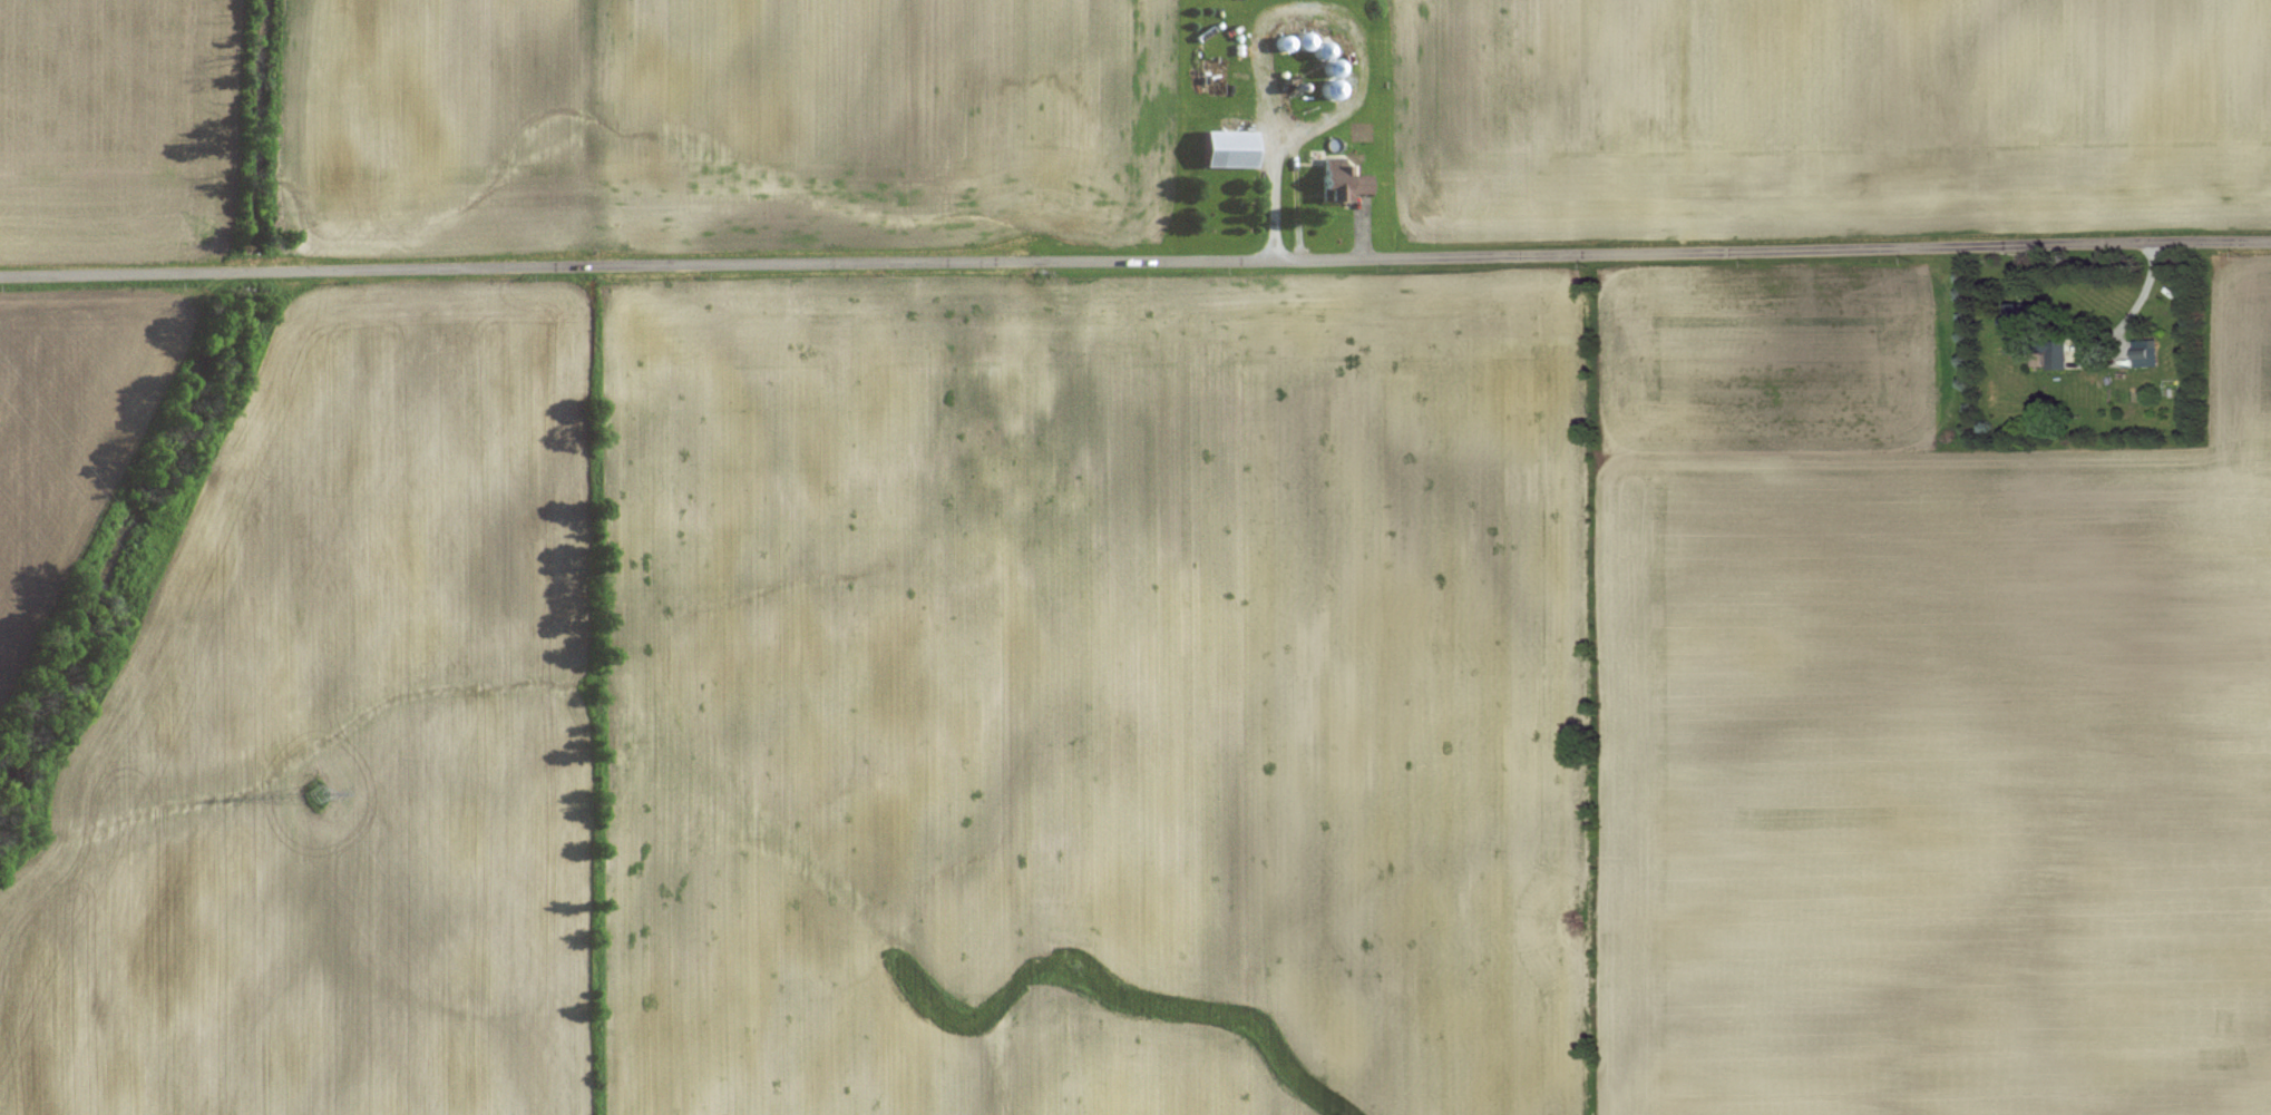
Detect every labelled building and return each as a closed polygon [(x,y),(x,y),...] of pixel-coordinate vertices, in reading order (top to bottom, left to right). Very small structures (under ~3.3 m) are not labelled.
[(1255,169),(1256,133),(1205,133),(1204,169),(1255,169)] [(1324,203),(1354,202),(1354,195),(1373,194),(1373,175),(1353,176),(1353,167),(1332,168),(1332,170),(1323,171),(1324,203)] [(2139,369),(2162,366),(2159,349),(2136,353),(2139,369)]
